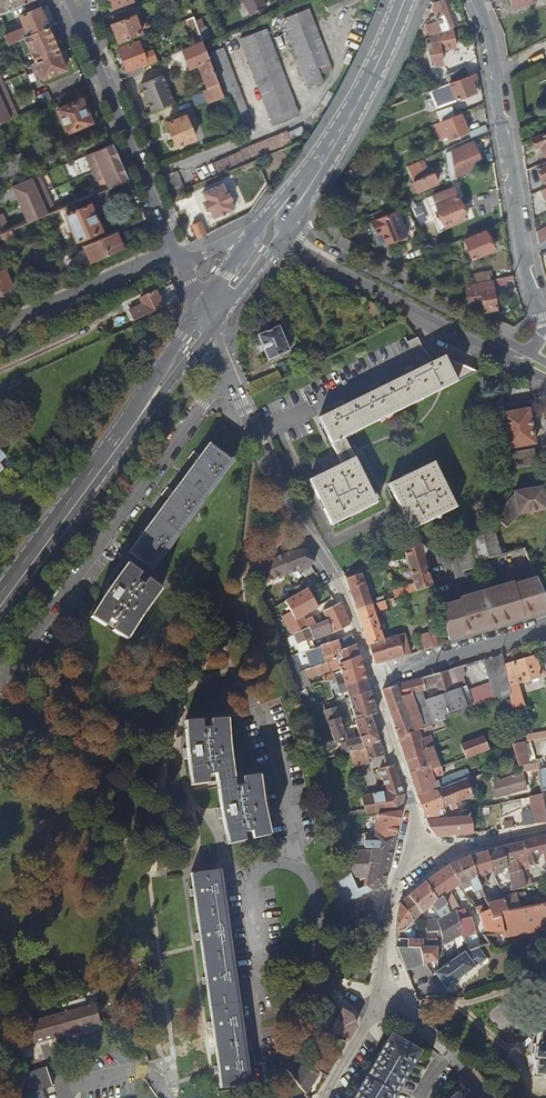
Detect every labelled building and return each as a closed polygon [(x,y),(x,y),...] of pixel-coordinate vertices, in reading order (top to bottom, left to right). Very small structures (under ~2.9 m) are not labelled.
[(1,14),(24,4),(23,0),(6,0),(8,5),(0,9),(0,13),(1,14)] [(114,9),(134,2),(134,0),(111,0),(114,9)] [(263,0),(244,0),(250,14),(266,7),(263,0)] [(331,11),(356,0),(326,0),(331,11)] [(457,25),(448,0),(444,0),(436,3),(435,8),(440,22),(428,27),(429,33),(426,34),(427,37),(450,28),(453,27),(457,25)] [(20,16),(28,35),(48,27),(39,8),(20,16)] [(310,8),(285,18),(311,87),(323,82),(321,74),(334,69),(310,8)] [(112,23),(115,33),(119,42),(142,33),(135,15),(112,23)] [(194,16),(187,19),(196,43),(202,40),(199,30),(196,22),(194,16)] [(199,30),(204,28),(201,20),(196,22),(199,30)] [(207,26),(204,28),(199,30),(202,40),(203,43),(212,39),(207,26)] [(28,35),(25,37),(36,64),(34,65),(36,70),(39,69),(43,79),(66,69),(48,27),(28,35)] [(427,37),(432,66),(445,63),(442,49),(458,46),(453,27),(450,28),(427,37)] [(12,43),(13,43),(13,42),(18,40),(24,37),(20,29),(8,34),(12,43)] [(267,29),(241,39),(273,125),(299,114),(267,29)] [(13,42),(13,43),(22,64),(24,64),(20,55),(24,53),(18,40),(13,42)] [(196,43),(183,49),(190,66),(198,64),(207,88),(218,83),(205,47),(203,43),(202,40),(196,43)] [(145,67),(157,61),(153,50),(143,54),(139,41),(118,49),(128,75),(145,67)] [(224,48),(210,52),(239,131),(252,126),(224,48)] [(38,81),(43,79),(39,69),(36,70),(34,65),(31,66),(38,81)] [(128,75),(129,79),(146,71),(145,67),(128,75)] [(450,75),(452,83),(469,77),(466,69),(450,75)] [(19,115),(0,73),(0,123),(19,115)] [(473,82),(478,80),(475,74),(469,77),(452,83),(436,89),(431,92),(437,108),(476,92),(475,90),(473,82)] [(140,84),(152,112),(175,102),(164,76),(140,84)] [(207,88),(204,89),(209,102),(223,97),(218,83),(207,88)] [(90,121),(81,100),(58,110),(67,131),(90,121)] [(441,122),(455,116),(451,107),(437,113),(441,122)] [(441,122),(436,125),(441,140),(448,138),(449,141),(469,132),(461,114),(455,116),(441,122)] [(185,116),(167,123),(176,147),(194,139),(185,116)] [(301,126),(289,131),(292,138),(304,134),(301,126)] [(241,152),(213,163),(217,175),(292,145),(287,132),(242,150),(241,152)] [(532,139),(536,148),(540,147),(542,152),(538,153),(543,163),(545,162),(545,133),(532,139)] [(472,143),(445,154),(447,166),(449,178),(450,182),(457,179),(456,176),(481,165),(472,143)] [(84,156),(85,158),(113,145),(113,144),(84,156)] [(85,158),(100,192),(129,180),(125,172),(122,174),(113,151),(115,150),(113,145),(85,158)] [(122,174),(125,172),(115,150),(113,151),(122,174)] [(421,161),(404,168),(410,182),(426,175),(421,161)] [(537,166),(544,182),(545,182),(545,162),(543,163),(537,166)] [(357,168),(349,171),(343,174),(344,177),(346,183),(360,177),(357,168)] [(0,171),(0,177),(2,181),(9,178),(5,169),(0,171)] [(168,196),(179,192),(172,173),(160,177),(168,196)] [(411,186),(414,193),(435,184),(430,173),(426,175),(410,182),(411,186)] [(10,188),(11,190),(40,177),(39,175),(10,188)] [(40,177),(11,190),(25,224),(55,211),(40,177)] [(126,191),(132,188),(129,180),(100,192),(96,193),(101,205),(128,194),(126,191)] [(223,185),(202,194),(212,219),(233,211),(223,185)] [(453,189),(430,198),(442,229),(465,219),(453,189)] [(81,207),(79,201),(64,207),(67,213),(65,214),(76,242),(101,230),(90,203),(81,207)] [(351,216),(348,209),(332,216),(337,227),(342,224),(341,220),(351,216)] [(396,212),(370,222),(375,235),(381,233),(386,245),(407,236),(396,212)] [(1,234),(10,230),(3,213),(0,215),(0,235),(1,234)] [(192,227),(197,240),(206,236),(202,223),(192,227)] [(545,239),(545,226),(536,231),(538,243),(545,239)] [(485,232),(464,240),(472,260),(492,251),(485,232)] [(113,233),(84,246),(91,263),(121,250),(113,233)] [(0,271),(0,294),(14,287),(6,269),(0,271)] [(476,273),(476,274),(477,283),(492,280),(491,271),(476,273)] [(464,288),(464,290),(468,305),(482,304),(484,312),(496,310),(492,280),(477,283),(472,283),(468,284),(464,288)] [(157,292),(140,300),(147,315),(164,308),(157,292)] [(132,310),(128,301),(122,304),(126,313),(132,310)] [(277,327),(256,337),(267,361),(289,351),(277,327)] [(332,445),(345,439),(437,392),(452,384),(440,359),(418,370),(409,374),(374,392),(338,409),(319,418),(332,445)] [(251,394),(279,381),(276,372),(248,386),(251,394)] [(501,413),(502,419),(528,414),(527,408),(501,413)] [(528,414),(502,419),(508,450),(534,445),(528,414)] [(341,464),(354,459),(352,455),(345,439),(332,445),(340,461),(341,464)] [(210,443),(131,552),(155,569),(234,461),(210,443)] [(375,505),(354,459),(341,464),(328,471),(309,481),(331,526),(375,505)] [(433,464),(388,487),(400,511),(409,532),(454,510),(433,464)] [(514,494),(520,518),(545,511),(545,505),(542,488),(514,494)] [(499,556),(492,525),(484,533),(476,544),(472,546),(476,562),(499,556)] [(407,587),(393,591),(396,598),(417,591),(432,586),(433,586),(424,558),(429,552),(429,551),(421,544),(404,550),(407,558),(415,584),(416,588),(410,589),(407,587)] [(284,578),(315,562),(307,552),(306,551),(294,553),(275,560),(253,569),(254,572),(259,586),(281,577),(284,576),(284,578)] [(156,597),(162,588),(150,579),(145,586),(138,581),(143,574),(128,564),(113,585),(99,604),(92,618),(107,627),(111,621),(118,626),(114,632),(127,641),(136,626),(146,611),(156,597)] [(356,611),(371,606),(361,574),(345,579),(356,611)] [(521,583),(524,593),(531,591),(538,614),(545,611),(545,606),(535,579),(521,583)] [(460,599),(438,606),(447,636),(457,633),(458,637),(486,628),(486,625),(508,618),(510,622),(538,614),(531,591),(524,593),(521,583),(509,586),(460,599)] [(459,597),(460,599),(509,586),(508,584),(459,597)] [(286,617),(294,636),(317,625),(314,618),(304,623),(302,618),(318,609),(308,591),(304,594),(288,602),(294,613),(286,617)] [(387,609),(385,601),(371,606),(356,611),(367,644),(372,661),(376,665),(410,655),(404,634),(382,640),(374,614),(387,609)] [(323,620),(324,622),(344,613),(340,603),(324,611),(327,618),(323,620)] [(266,607),(268,614),(274,610),(272,605),(266,607)] [(268,614),(279,644),(283,642),(275,619),(277,618),(274,610),(268,614)] [(317,625),(294,636),(298,645),(331,633),(332,636),(341,633),(342,636),(352,633),(350,627),(344,613),(324,622),(317,625)] [(486,625),(486,628),(510,622),(508,618),(486,625)] [(438,630),(421,634),(424,648),(441,644),(438,630)] [(353,638),(340,642),(342,649),(355,645),(353,638)] [(321,648),(326,664),(338,660),(339,663),(359,657),(356,648),(355,645),(342,649),(340,642),(332,645),(329,646),(321,648)] [(310,662),(312,669),(326,664),(321,648),(312,651),(315,661),(310,662)] [(284,660),(287,668),(294,665),(301,663),(298,655),(284,660)] [(490,684),(495,699),(511,696),(505,666),(502,655),(482,661),(490,684)] [(341,669),(344,677),(347,687),(367,681),(359,657),(339,663),(338,660),(326,664),(312,669),(308,671),(310,676),(329,670),(330,672),(341,669)] [(535,660),(505,666),(511,696),(521,694),(520,685),(539,680),(535,660)] [(294,665),(287,668),(290,678),(297,675),(294,665)] [(462,666),(447,671),(423,678),(398,684),(383,689),(400,742),(417,736),(415,730),(433,723),(440,721),(444,720),(447,718),(446,715),(495,699),(490,684),(467,691),(461,676),(464,675),(462,666)] [(344,677),(335,680),(340,694),(348,692),(357,721),(371,716),(377,714),(367,681),(347,687),(344,677)] [(295,691),(302,711),(306,709),(303,698),(307,696),(305,689),(295,691)] [(328,723),(330,723),(337,744),(348,740),(343,723),(345,722),(344,717),(341,718),(338,708),(325,713),(328,723)] [(357,721),(363,739),(366,749),(371,761),(385,757),(371,716),(357,721)] [(254,839),(269,837),(264,814),(261,799),(258,776),(243,778),(244,788),(236,789),(232,767),(229,740),(228,719),(212,720),(213,728),(203,729),(203,721),(186,723),(186,734),(188,750),(190,769),(193,786),(209,785),(209,774),(217,773),(219,791),(223,816),(225,830),(229,844),(245,841),(244,834),(252,832),(254,839)] [(429,769),(441,765),(434,746),(437,745),(433,734),(429,735),(427,730),(430,728),(431,730),(435,728),(433,723),(415,730),(417,736),(400,742),(407,762),(424,756),(429,769)] [(514,744),(520,742),(517,730),(509,731),(513,742),(514,744)] [(461,742),(466,757),(491,749),(484,735),(461,742)] [(347,744),(350,753),(366,749),(363,739),(347,744)] [(531,764),(524,742),(520,742),(514,744),(521,765),(531,764)] [(316,751),(320,762),(325,760),(321,749),(316,751)] [(366,749),(350,753),(355,766),(371,761),(366,749)] [(445,772),(442,765),(441,765),(429,769),(424,756),(407,762),(418,795),(450,784),(470,778),(481,775),(478,767),(438,778),(437,775),(445,772)] [(366,798),(369,817),(376,815),(402,812),(405,797),(395,767),(388,769),(382,771),(389,792),(388,794),(366,798)] [(450,784),(456,802),(475,795),(470,778),(450,784)] [(524,778),(501,785),(504,795),(528,788),(524,778)] [(445,805),(456,802),(450,784),(418,795),(427,817),(446,816),(445,805)] [(532,796),(535,815),(522,817),(523,825),(545,822),(545,802),(545,798),(545,794),(532,796)] [(379,823),(376,835),(396,838),(402,812),(376,815),(374,822),(379,823)] [(473,832),(472,823),(471,815),(470,815),(462,815),(446,816),(427,817),(431,827),(436,835),(473,832)] [(329,885),(340,906),(362,896),(354,879),(363,875),(369,887),(374,891),(386,886),(396,838),(376,835),(374,844),(366,842),(365,848),(367,849),(366,852),(347,855),(350,873),(331,881),(329,885)] [(503,847),(510,869),(513,878),(525,874),(525,873),(534,869),(533,866),(538,864),(538,858),(545,857),(545,836),(503,847)] [(485,851),(493,873),(496,872),(510,869),(503,847),(485,851)] [(470,856),(482,887),(490,883),(487,875),(493,873),(485,851),(470,856)] [(448,865),(461,884),(471,879),(476,890),(482,888),(482,887),(470,856),(448,865)] [(441,897),(447,904),(453,911),(456,909),(449,891),(461,884),(448,865),(426,882),(438,899),(441,897)] [(221,870),(192,874),(223,1088),(252,1084),(223,885),(221,870)] [(513,878),(516,890),(528,887),(527,881),(525,874),(513,878)] [(409,896),(423,913),(433,904),(438,911),(447,904),(441,897),(438,899),(426,882),(409,896)] [(520,908),(518,896),(518,894),(506,896),(506,901),(508,910),(520,908)] [(520,908),(545,904),(545,897),(528,900),(527,894),(518,896),(520,908)] [(399,904),(396,928),(398,929),(412,920),(413,921),(423,913),(409,896),(399,904)] [(508,910),(506,901),(489,904),(490,909),(492,913),(498,912),(508,910)] [(481,904),(476,906),(482,916),(487,933),(499,931),(492,913),(490,909),(485,911),(481,904)] [(520,908),(508,910),(498,912),(502,935),(545,928),(545,904),(520,908)] [(372,913),(368,905),(349,913),(353,921),(372,913)] [(441,934),(444,947),(460,939),(458,929),(462,927),(456,909),(453,911),(441,924),(426,923),(427,932),(437,934),(441,934)] [(461,942),(468,953),(486,946),(484,934),(473,941),(470,937),(475,933),(471,917),(465,916),(464,909),(456,909),(462,927),(458,929),(460,939),(461,942)] [(428,950),(428,951),(437,951),(437,934),(427,932),(420,931),(419,947),(421,947),(421,949),(428,950)] [(405,968),(423,968),(421,949),(421,947),(419,947),(396,945),(405,968)] [(437,951),(428,951),(427,970),(427,971),(432,977),(434,976),(436,974),(437,951)] [(475,971),(464,955),(436,974),(434,976),(445,991),(475,971)] [(97,1003),(29,1022),(34,1043),(102,1025),(97,1003)] [(331,1031),(350,1040),(357,1027),(353,1017),(352,1016),(343,1012),(331,1031)] [(421,1052),(393,1036),(355,1097),(394,1097),(421,1052)] [(539,1038),(539,1050),(535,1050),(535,1060),(538,1060),(537,1076),(545,1076),(545,1039),(539,1038)] [(302,1088),(307,1093),(318,1074),(303,1065),(299,1073),(293,1067),(295,1062),(300,1064),(302,1060),(299,1058),(290,1063),(287,1064),(288,1070),(302,1088)] [(47,1066),(12,1076),(18,1097),(43,1097),(41,1090),(54,1086),(47,1066)]
